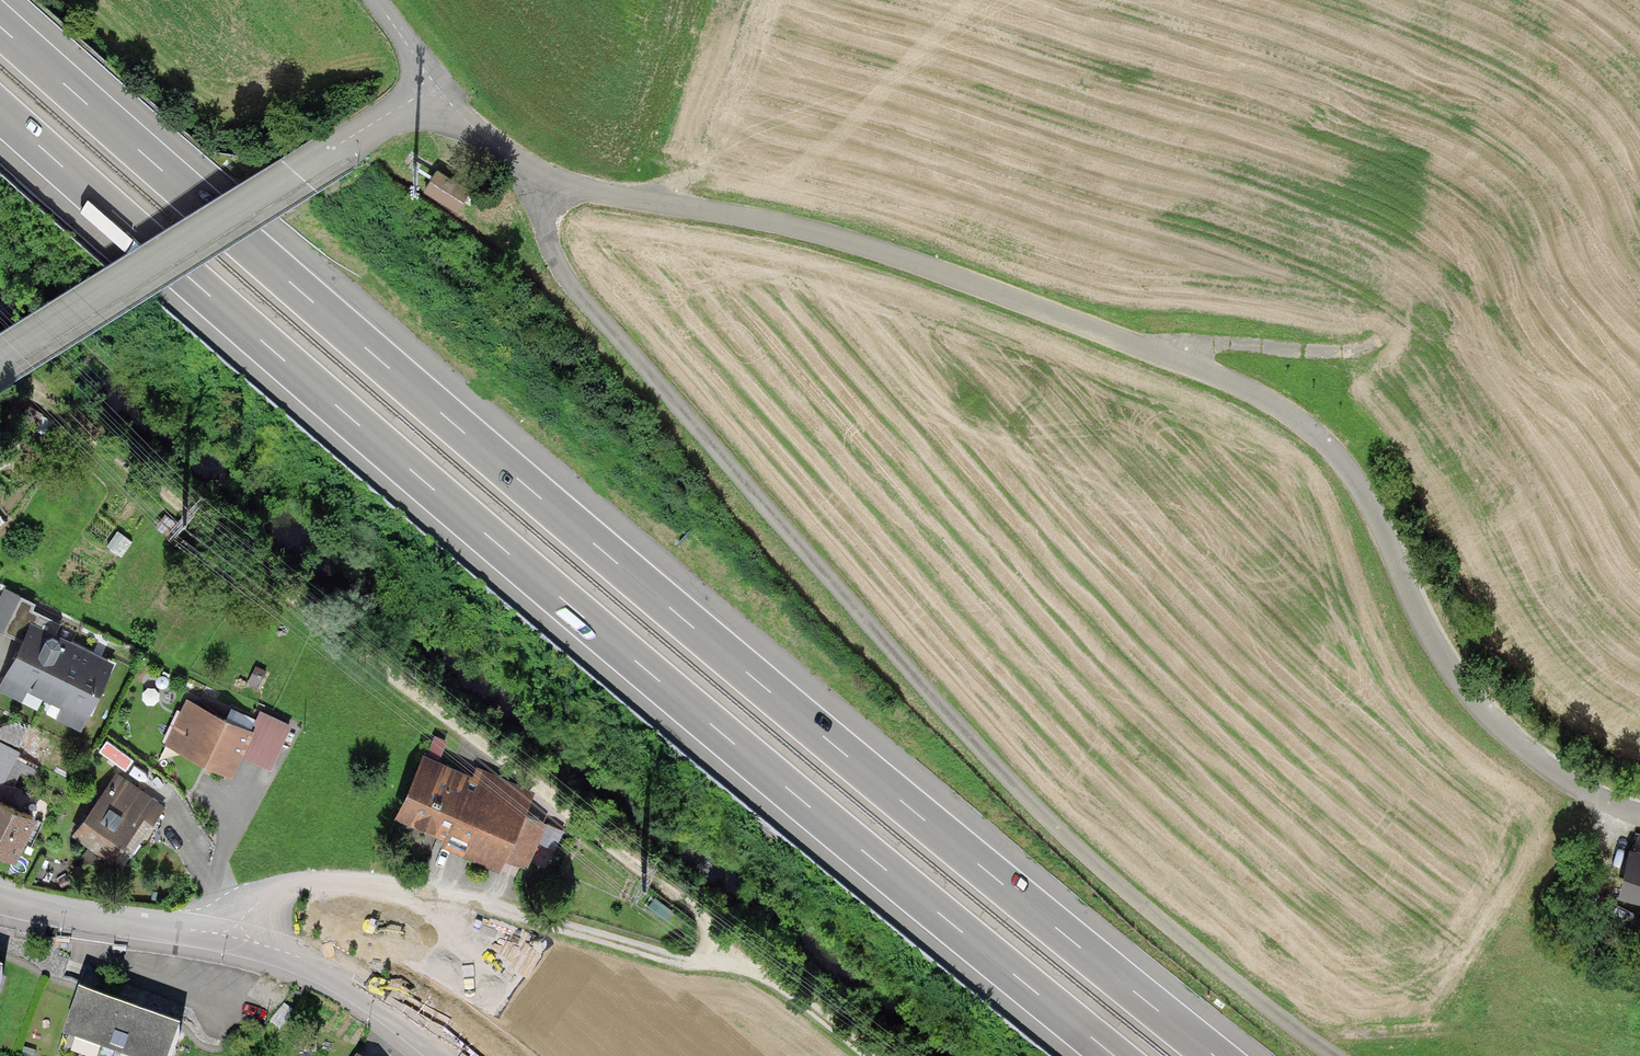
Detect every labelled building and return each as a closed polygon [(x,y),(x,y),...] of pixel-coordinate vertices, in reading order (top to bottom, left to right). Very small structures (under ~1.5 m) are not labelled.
[(434,170),(421,187),(451,209),(464,191),(434,170)] [(133,486),(127,495),(144,506),(150,497),(133,486)] [(10,523),(0,511),(0,530),(10,523)] [(0,676),(0,689),(39,708),(79,728),(115,658),(102,651),(39,620),(30,615),(0,676)] [(253,671),(246,688),(259,693),(266,677),(253,671)] [(184,700),(164,745),(226,772),(233,756),(246,728),(184,700)] [(246,728),(233,756),(263,769),(280,730),(250,717),(246,728)] [(24,747),(31,732),(11,722),(4,738),(24,747)] [(12,750),(0,745),(0,775),(12,750)] [(444,831),(440,839),(498,865),(504,853),(523,808),(532,789),(478,764),(474,774),(424,751),(397,810),(437,828),(444,831)] [(110,776),(69,832),(104,857),(130,822),(137,827),(152,805),(110,776)] [(10,855),(28,817),(0,804),(0,850),(10,855)] [(523,808),(504,853),(528,863),(548,818),(523,808)] [(1628,844),(1617,890),(1639,895),(1639,847),(1628,844)] [(57,1055),(168,1055),(178,1030),(79,995),(57,1055)]
